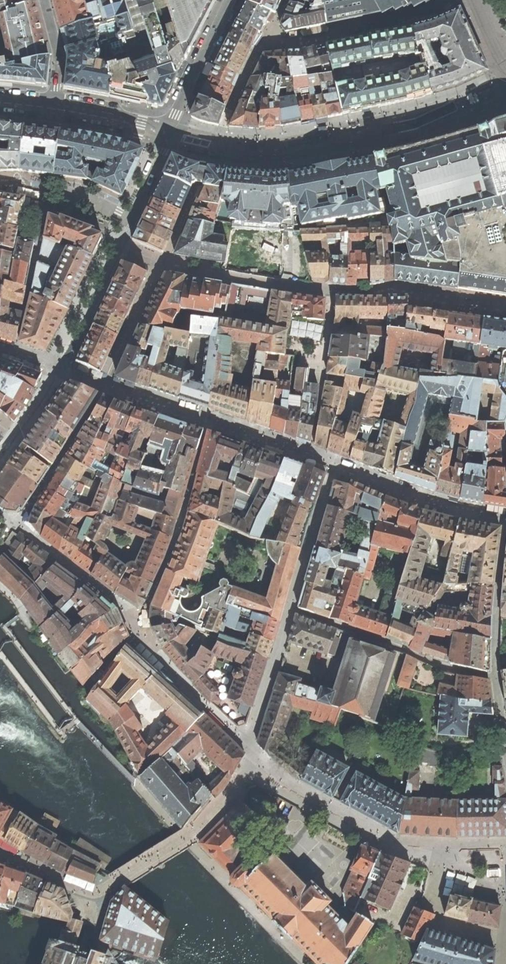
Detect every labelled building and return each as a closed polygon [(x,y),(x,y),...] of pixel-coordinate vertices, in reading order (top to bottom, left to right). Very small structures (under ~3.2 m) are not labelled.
[(9,60),(1,62),(2,69),(22,64),(23,63),(49,58),(36,0),(35,0),(18,6),(7,9),(4,0),(0,0),(0,21),(9,60)] [(7,9),(18,6),(35,0),(4,0),(7,9)] [(62,29),(93,20),(102,17),(98,3),(87,6),(85,0),(54,0),(62,29)] [(125,0),(97,0),(98,3),(102,17),(104,23),(120,18),(130,16),(125,0)] [(176,74),(175,71),(152,0),(125,0),(130,16),(134,31),(136,37),(126,39),(123,40),(127,52),(130,58),(129,59),(133,69),(149,101),(149,104),(160,107),(162,106),(164,105),(175,82),(177,78),(176,75),(176,74)] [(185,60),(166,0),(152,0),(175,71),(176,74),(182,66),(185,60)] [(185,60),(196,38),(211,10),(216,0),(166,0),(185,60)] [(248,2),(261,8),(276,14),(278,8),(281,0),(248,0),(248,2)] [(292,2),(314,7),(314,9),(325,7),(327,24),(381,13),(381,14),(385,12),(386,13),(389,11),(391,13),(398,8),(400,10),(407,6),(409,8),(412,6),(413,7),(417,5),(418,7),(426,3),(427,4),(434,0),(292,0),(292,2)] [(269,24),(276,14),(261,8),(248,2),(242,12),(238,21),(252,29),(262,34),(269,24)] [(305,28),(327,24),(325,7),(314,9),(310,11),(308,16),(303,14),(306,7),(290,4),(286,14),(281,26),(286,32),(305,28)] [(423,55),(432,93),(454,87),(457,86),(487,72),(473,41),(460,11),(433,23),(432,23),(413,28),(417,56),(423,55)] [(102,17),(93,20),(99,42),(103,41),(109,40),(114,55),(127,52),(123,40),(126,39),(125,34),(134,31),(130,16),(120,18),(104,23),(102,17)] [(99,42),(93,20),(62,29),(65,42),(67,50),(99,42)] [(253,47),(262,34),(252,29),(238,21),(234,30),(229,39),(250,50),(251,49),(252,47),(253,47)] [(413,99),(432,93),(423,55),(417,56),(413,28),(387,32),(376,34),(347,40),(336,42),(326,45),(331,63),(333,69),(333,73),(336,84),(338,95),(342,114),(357,111),(406,101),(413,99)] [(247,57),(250,50),(229,39),(225,47),(216,65),(239,76),(247,57)] [(99,42),(67,50),(69,60),(67,74),(66,87),(89,91),(110,95),(112,82),(106,58),(103,41),(99,42)] [(321,46),(316,47),(322,65),(324,75),(333,73),(333,69),(329,69),(327,64),(331,63),(326,45),(321,46)] [(309,49),(303,50),(306,70),(307,77),(319,76),(324,75),(322,65),(316,47),(309,49)] [(294,51),(287,51),(291,79),(302,78),(300,70),(306,70),(303,50),(294,51)] [(287,51),(264,53),(260,62),(253,77),(261,78),(269,78),(282,79),(291,79),(287,51)] [(127,52),(114,55),(106,58),(112,82),(110,95),(131,100),(149,104),(149,101),(133,69),(129,59),(130,58),(127,52)] [(29,84),(35,85),(35,84),(46,85),(47,74),(49,58),(23,63),(22,64),(2,69),(1,62),(0,62),(0,81),(29,84)] [(237,81),(239,76),(216,65),(214,71),(211,78),(234,88),(237,81)] [(335,115),(342,114),(338,95),(332,97),(328,97),(326,86),(333,85),(336,84),(333,73),(324,75),(319,76),(322,86),(328,117),(335,115)] [(322,118),(328,117),(322,86),(319,76),(307,77),(311,96),(316,119),(322,118)] [(251,81),(246,91),(254,93),(255,92),(261,78),(253,77),(251,81)] [(310,120),(316,119),(311,96),(307,77),(302,78),(294,79),(294,88),(297,100),(300,110),(302,122),(310,120)] [(232,91),(234,88),(211,78),(209,81),(207,85),(231,94),(232,91)] [(252,127),(260,128),(262,106),(256,105),(259,94),(264,96),(266,90),(267,88),(269,78),(261,78),(255,92),(254,93),(243,127),(252,127)] [(272,127),(280,126),(280,105),(279,105),(278,104),(278,98),(279,98),(282,79),(269,78),(267,88),(269,89),(268,91),(266,90),(264,96),(263,100),(262,106),(260,128),(272,127)] [(292,124),(302,122),(300,110),(297,100),(294,88),(294,79),(291,79),(282,79),(279,98),(279,105),(280,105),(280,126),(292,124)] [(229,100),(231,94),(207,85),(204,92),(201,98),(225,108),(229,100)] [(236,126),(243,127),(254,93),(246,91),(245,91),(240,101),(229,126),(236,126)] [(256,105),(262,106),(263,100),(264,96),(259,94),(256,105)] [(223,114),(225,108),(201,98),(196,109),(192,117),(204,122),(219,125),(223,114)] [(501,118),(496,120),(491,122),(486,126),(485,125),(484,127),(480,129),(477,129),(477,130),(416,147),(406,150),(374,157),(381,191),(390,228),(392,229),(394,243),(394,246),(406,242),(410,257),(394,255),(394,281),(401,281),(405,282),(415,283),(441,286),(458,289),(472,291),(505,296),(505,117),(501,118)] [(3,171),(20,171),(24,128),(6,126),(0,125),(0,143),(10,144),(9,154),(0,153),(0,171),(3,171)] [(20,171),(39,173),(55,175),(60,132),(45,130),(24,128),(20,171)] [(122,145),(122,144),(104,140),(81,136),(60,132),(55,175),(88,180),(90,181),(122,195),(127,186),(127,185),(133,173),(138,162),(142,151),(132,147),(122,145)] [(173,157),(164,176),(179,181),(191,188),(193,184),(194,182),(199,166),(190,165),(186,163),(173,157)] [(303,225),(348,216),(348,220),(380,214),(375,192),(381,191),(374,157),(329,165),(288,172),(292,207),(299,206),(303,225)] [(204,187),(211,169),(204,168),(199,166),(194,182),(193,184),(198,185),(204,187)] [(211,169),(204,187),(225,190),(228,170),(219,170),(211,169)] [(249,173),(228,170),(225,190),(217,214),(215,221),(233,224),(233,228),(283,231),(293,231),(292,207),(288,172),(270,174),(249,173)] [(156,192),(153,198),(181,211),(189,192),(191,188),(179,181),(164,176),(162,181),(160,185),(159,185),(158,189),(158,190),(156,192)] [(201,194),(194,209),(217,214),(225,190),(204,187),(201,194)] [(0,193),(0,224),(19,228),(20,221),(22,212),(24,205),(25,198),(25,197),(13,195),(0,193)] [(151,203),(148,209),(176,221),(180,213),(181,211),(153,198),(151,203)] [(143,219),(143,220),(171,232),(174,225),(176,221),(148,209),(145,214),(143,219)] [(191,215),(190,219),(215,224),(215,221),(217,214),(194,209),(191,215)] [(73,249),(82,224),(77,222),(58,215),(57,217),(52,215),(50,215),(49,216),(48,217),(44,238),(68,248),(73,249)] [(203,259),(226,263),(233,228),(233,224),(215,221),(215,224),(190,219),(175,254),(203,259)] [(141,224),(138,229),(150,235),(159,238),(167,241),(168,242),(171,236),(172,232),(171,232),(143,220),(141,224)] [(19,228),(0,224),(0,246),(13,249),(16,239),(19,228)] [(82,224),(73,249),(93,257),(99,244),(102,237),(102,236),(102,235),(102,234),(100,232),(95,231),(96,229),(82,224)] [(389,282),(394,281),(394,255),(393,253),(388,253),(387,243),(394,243),(392,229),(390,228),(383,229),(384,257),(384,283),(389,282)] [(133,239),(163,252),(165,246),(167,241),(159,238),(150,235),(138,229),(136,234),(133,239)] [(355,279),(371,278),(371,254),(352,255),(353,253),(353,243),(353,241),(370,240),(370,229),(347,230),(348,255),(347,279),(346,286),(351,285),(355,285),(355,279)] [(378,284),(384,283),(384,257),(383,229),(370,229),(370,240),(370,242),(378,242),(378,254),(371,254),(371,278),(371,285),(378,284)] [(338,285),(346,286),(347,279),(348,255),(347,230),(326,231),(326,240),(330,255),(330,258),(329,277),(329,284),(338,285)] [(302,241),(321,240),(324,255),(307,255),(312,276),(320,277),(329,277),(330,258),(330,255),(326,240),(326,231),(300,231),(302,241)] [(31,295),(20,342),(33,347),(45,352),(69,307),(76,292),(90,264),(93,257),(73,249),(68,248),(44,238),(40,256),(31,295)] [(19,240),(14,262),(29,265),(34,243),(26,241),(19,240)] [(0,252),(0,313),(1,310),(2,301),(5,282),(6,283),(12,254),(0,252)] [(124,261),(120,270),(143,280),(147,272),(124,261)] [(14,262),(10,284),(25,287),(27,274),(29,265),(14,262)] [(117,275),(114,283),(137,293),(140,287),(143,280),(120,270),(117,275)] [(155,296),(140,324),(154,326),(167,328),(172,329),(174,320),(180,308),(200,312),(200,311),(214,314),(216,304),(227,306),(228,298),(229,298),(231,289),(208,285),(185,281),(186,277),(167,273),(166,274),(165,275),(155,296)] [(22,304),(25,287),(10,284),(6,283),(5,282),(2,301),(1,310),(0,313),(0,338),(6,340),(14,342),(16,341),(22,312),(6,309),(8,301),(22,304)] [(111,289),(107,296),(131,306),(134,300),(137,293),(114,283),(111,289)] [(214,386),(213,387),(208,408),(227,414),(246,420),(251,389),(258,353),(268,353),(268,354),(279,355),(284,356),(286,338),(285,338),(287,331),(287,332),(291,318),(292,295),(282,293),(249,287),(231,284),(231,289),(229,298),(228,298),(227,306),(226,314),(220,313),(220,322),(219,322),(216,354),(218,354),(214,386)] [(310,297),(292,295),(291,318),(308,319),(324,320),(324,308),(325,300),(324,299),(310,297)] [(105,302),(101,309),(124,320),(126,316),(131,306),(107,296),(105,302)] [(348,297),(336,297),(336,317),(335,326),(334,336),(357,339),(358,336),(358,327),(359,318),(361,297),(348,297)] [(378,297),(361,297),(359,318),(387,318),(388,318),(389,297),(378,297)] [(408,297),(389,297),(388,318),(387,318),(387,329),(406,331),(407,322),(397,322),(397,317),(407,316),(407,307),(407,301),(408,297)] [(418,309),(407,307),(407,316),(407,322),(406,331),(417,333),(418,326),(430,328),(430,330),(446,333),(448,313),(418,309)] [(98,316),(94,324),(118,335),(121,328),(124,320),(101,309),(98,316)] [(475,379),(481,345),(463,342),(466,316),(448,313),(446,333),(445,339),(454,340),(452,362),(442,360),(440,379),(457,379),(458,377),(475,379)] [(463,342),(481,345),(485,318),(474,317),(466,316),(463,342)] [(501,321),(485,318),(481,345),(475,379),(493,382),(497,388),(502,357),(497,356),(496,360),(488,359),(490,346),(503,348),(504,347),(504,345),(505,345),(505,346),(505,322),(501,321)] [(189,338),(188,350),(180,398),(194,403),(208,408),(213,387),(214,386),(218,354),(216,354),(219,322),(192,319),(190,334),(190,338),(189,338)] [(90,332),(87,340),(110,351),(114,342),(118,335),(94,324),(90,332)] [(135,336),(150,340),(154,328),(140,325),(137,331),(135,336)] [(142,386),(150,388),(157,362),(166,329),(154,327),(154,328),(150,340),(147,346),(155,349),(151,361),(143,358),(136,384),(142,386)] [(387,329),(358,327),(358,336),(387,338),(387,329)] [(166,329),(157,362),(150,388),(164,393),(180,398),(188,350),(189,338),(190,338),(190,334),(173,331),(166,329)] [(372,430),(381,432),(377,446),(368,443),(361,464),(380,471),(395,477),(406,431),(412,411),(417,401),(420,378),(434,379),(440,379),(442,360),(445,342),(438,337),(422,334),(417,333),(406,331),(387,329),(387,338),(383,365),(372,364),(370,369),(381,371),(380,375),(359,371),(360,361),(348,360),(345,377),(364,379),(377,382),(367,418),(374,420),(372,428),(372,430)] [(147,346),(150,340),(135,336),(133,342),(130,347),(146,351),(147,346)] [(360,361),(372,364),(383,365),(387,338),(358,336),(357,339),(334,336),(332,344),(330,358),(348,360),(360,361)] [(95,369),(101,372),(103,367),(105,361),(108,356),(110,351),(87,340),(82,350),(80,356),(77,361),(83,364),(89,366),(93,368),(95,369)] [(126,380),(136,384),(143,358),(146,352),(146,351),(130,347),(124,361),(117,377),(126,380)] [(503,352),(502,357),(497,388),(505,399),(505,349),(503,352)] [(251,423),(257,425),(262,386),(263,383),(258,383),(261,367),(265,367),(266,368),(267,362),(268,354),(268,353),(258,353),(251,389),(246,420),(246,421),(251,423)] [(293,356),(284,356),(279,355),(278,363),(277,379),(283,379),(284,367),(292,368),(293,356)] [(329,365),(327,374),(345,377),(348,360),(330,358),(329,365)] [(14,422),(29,402),(31,398),(42,375),(29,370),(9,363),(0,359),(0,410),(2,411),(14,422)] [(277,379),(278,363),(267,362),(266,368),(265,367),(264,378),(277,379)] [(290,437),(296,439),(302,399),(303,399),(305,384),(307,370),(302,370),(298,369),(294,399),(289,398),(287,409),(288,409),(284,434),(290,437)] [(335,453),(341,456),(349,425),(341,423),(348,391),(359,393),(360,392),(364,379),(345,377),(343,388),(335,422),(328,450),(335,453)] [(435,492),(440,470),(444,446),(431,442),(424,469),(409,465),(413,447),(428,394),(453,399),(449,415),(450,415),(476,421),(487,422),(487,423),(503,422),(505,422),(505,419),(505,399),(497,388),(493,382),(475,379),(458,377),(457,379),(440,379),(434,379),(420,378),(417,401),(412,411),(406,431),(395,477),(413,484),(435,492)] [(345,457),(351,460),(356,442),(359,433),(361,425),(372,428),(374,420),(367,418),(377,382),(364,379),(360,392),(367,394),(359,415),(353,414),(349,425),(341,456),(345,457)] [(69,381),(43,418),(69,437),(98,393),(84,388),(69,381)] [(276,389),(274,400),(274,401),(270,429),(277,432),(284,434),(288,409),(287,409),(289,398),(290,383),(277,381),(276,386),(276,389)] [(321,448),(328,450),(335,422),(343,388),(336,387),(337,384),(326,382),(315,445),(321,448)] [(304,441),(310,443),(314,418),(316,403),(318,386),(305,384),(303,399),(302,399),(296,439),(304,441)] [(262,427),(270,429),(274,401),(274,400),(276,389),(276,386),(274,385),(273,388),(262,386),(257,425),(262,427)] [(89,419),(79,437),(94,445),(102,428),(103,425),(115,401),(109,398),(104,396),(89,419)] [(115,400),(115,401),(103,425),(109,427),(107,430),(102,428),(94,445),(106,450),(126,404),(120,402),(115,400)] [(131,405),(126,404),(106,450),(109,452),(116,456),(121,443),(126,432),(136,407),(131,405)] [(142,409),(136,407),(126,432),(133,434),(129,446),(121,443),(116,456),(130,462),(146,411),(142,409)] [(153,413),(146,411),(130,462),(122,483),(124,484),(134,488),(137,479),(130,477),(132,471),(139,474),(142,470),(146,453),(142,452),(143,448),(140,447),(143,440),(145,438),(150,440),(160,416),(153,413)] [(444,446),(440,470),(435,492),(449,496),(460,499),(468,451),(471,432),(487,433),(487,423),(487,422),(476,421),(450,415),(446,432),(444,446)] [(146,453),(142,470),(139,474),(137,479),(134,488),(144,492),(159,496),(159,495),(162,496),(164,488),(170,490),(184,495),(192,468),(199,443),(203,430),(195,428),(187,425),(170,419),(160,416),(150,440),(146,453)] [(35,429),(23,444),(32,450),(42,458),(52,465),(63,448),(69,437),(43,418),(39,422),(39,423),(35,429)] [(505,507),(505,493),(505,468),(501,468),(501,452),(505,452),(505,440),(505,439),(503,422),(487,423),(487,433),(487,467),(486,468),(483,504),(498,506),(505,507)] [(356,462),(361,464),(368,443),(372,430),(372,428),(361,425),(359,433),(364,435),(362,443),(356,442),(351,460),(356,462)] [(209,432),(199,473),(208,477),(214,459),(217,453),(222,436),(215,434),(209,432)] [(471,432),(468,451),(460,499),(472,501),(483,504),(486,468),(487,467),(487,433),(471,432)] [(233,440),(222,436),(217,453),(214,459),(208,477),(209,478),(221,482),(222,481),(228,484),(232,471),(243,443),(233,440)] [(74,446),(68,455),(88,466),(98,472),(110,477),(112,469),(102,464),(109,452),(106,450),(94,445),(79,437),(74,446)] [(247,494),(254,480),(263,451),(256,448),(247,445),(243,443),(232,471),(228,484),(234,487),(234,488),(247,494)] [(16,454),(8,465),(39,485),(45,475),(52,465),(42,458),(40,461),(30,454),(32,450),(23,444),(16,454)] [(222,481),(221,482),(209,478),(208,477),(199,473),(196,482),(191,503),(189,511),(218,523),(251,537),(259,517),(262,510),(272,491),(273,492),(285,458),(273,454),(263,451),(254,480),(247,494),(234,488),(234,487),(228,484),(222,481)] [(81,476),(88,466),(68,455),(63,464),(58,472),(75,481),(85,487),(90,489),(93,482),(81,476)] [(130,462),(116,456),(112,469),(110,477),(122,483),(130,462)] [(294,462),(285,458),(273,492),(272,491),(262,510),(259,517),(251,537),(250,538),(259,539),(266,524),(280,496),(291,500),(303,465),(294,462)] [(22,510),(39,485),(8,465),(0,476),(0,509),(5,513),(6,512),(17,513),(20,509),(22,510)] [(295,497),(314,505),(320,492),(325,474),(309,467),(303,465),(291,500),(294,501),(295,497)] [(52,481),(47,489),(66,499),(77,504),(83,492),(85,487),(75,481),(58,472),(52,481)] [(90,489),(85,487),(83,492),(77,504),(78,504),(71,516),(75,519),(76,518),(90,519),(91,518),(95,521),(99,514),(112,520),(118,501),(120,500),(124,484),(122,483),(110,477),(98,472),(96,476),(104,479),(100,489),(96,490),(96,491),(98,494),(91,510),(82,506),(90,489)] [(385,497),(366,489),(351,482),(349,486),(335,481),(328,506),(356,515),(355,519),(377,525),(385,497)] [(144,492),(134,488),(124,484),(120,500),(118,501),(139,509),(176,520),(184,495),(170,490),(166,505),(142,498),(144,492)] [(43,496),(37,505),(55,515),(59,509),(66,499),(47,489),(43,496)] [(311,513),(314,505),(295,497),(294,501),(278,542),(300,549),(305,529),(311,513)] [(404,504),(385,497),(377,525),(378,525),(371,547),(364,571),(363,576),(358,574),(345,571),(339,593),(338,592),(334,604),(329,618),(349,625),(386,638),(392,619),(397,599),(405,570),(397,567),(393,570),(380,614),(354,605),(363,578),(369,580),(379,545),(410,554),(423,511),(417,509),(404,504)] [(77,504),(66,499),(59,509),(71,516),(78,504),(77,504)] [(87,538),(98,546),(94,551),(102,556),(92,575),(104,584),(116,593),(126,572),(131,574),(131,575),(152,583),(164,557),(172,537),(175,526),(176,520),(139,509),(118,501),(112,520),(99,514),(95,521),(87,538)] [(36,529),(42,536),(55,515),(37,505),(30,521),(36,529)] [(355,519),(356,515),(328,506),(321,530),(316,548),(341,555),(337,568),(346,570),(345,571),(358,574),(360,569),(364,571),(371,547),(378,525),(377,525),(355,519)] [(52,544),(60,550),(70,529),(75,519),(71,516),(59,509),(55,515),(42,536),(52,544)] [(167,571),(152,606),(169,614),(201,628),(209,608),(227,616),(228,607),(241,610),(258,615),(280,621),(284,602),(300,549),(278,542),(266,540),(266,545),(267,549),(268,552),(269,555),(271,558),(272,560),(274,562),(277,564),(265,603),(238,593),(239,590),(227,586),(228,584),(227,581),(223,580),(220,581),(219,585),(221,588),(201,598),(202,600),(202,603),(201,605),(200,608),(198,610),(196,611),(193,612),(191,613),(189,613),(187,612),(184,610),(182,609),(181,607),(180,605),(180,603),(180,600),(180,597),(182,598),(184,598),(186,597),(187,596),(188,594),(187,593),(187,591),(185,590),(179,587),(183,577),(198,582),(209,549),(212,547),(213,544),(212,540),(218,523),(189,511),(182,533),(167,571)] [(427,554),(426,553),(431,538),(445,542),(441,557),(449,559),(451,550),(452,550),(459,520),(443,516),(423,511),(410,554),(405,570),(397,599),(392,619),(386,638),(409,647),(418,623),(418,622),(424,613),(442,585),(419,579),(427,554)] [(76,518),(75,519),(70,529),(60,550),(66,555),(73,561),(83,543),(86,537),(87,538),(95,521),(91,518),(90,519),(76,518)] [(480,524),(459,520),(452,550),(451,550),(449,559),(444,585),(448,586),(455,585),(461,551),(468,552),(467,558),(464,557),(461,573),(470,574),(468,585),(472,584),(493,586),(497,554),(500,528),(480,524)] [(8,551),(4,557),(3,556),(0,561),(0,580),(22,601),(35,586),(57,562),(46,553),(45,554),(21,533),(8,551)] [(82,568),(92,575),(102,556),(94,551),(83,543),(73,561),(82,568)] [(337,568),(341,555),(316,548),(311,565),(306,582),(323,588),(338,592),(339,593),(345,571),(346,570),(337,568)] [(72,573),(57,562),(35,586),(22,601),(41,628),(59,613),(75,596),(87,584),(81,580),(80,580),(72,573)] [(128,602),(140,609),(148,593),(152,583),(131,575),(131,574),(126,572),(116,593),(128,602)] [(338,592),(323,588),(306,582),(302,595),(298,608),(329,618),(334,604),(338,592)] [(41,628),(50,642),(69,624),(62,618),(74,606),(81,614),(101,596),(94,591),(87,584),(75,596),(59,613),(41,628)] [(475,638),(490,640),(490,614),(490,610),(493,586),(472,584),(468,585),(455,585),(448,586),(444,585),(442,584),(442,585),(424,613),(418,622),(418,623),(432,630),(453,633),(473,637),(475,638)] [(50,642),(59,656),(85,635),(90,627),(116,609),(115,607),(108,602),(101,596),(81,614),(88,621),(82,626),(80,622),(76,618),(69,624),(50,642)] [(152,620),(152,628),(171,625),(177,625),(180,625),(186,627),(218,638),(219,635),(201,628),(169,614),(152,606),(152,607),(152,616),(152,620)] [(273,643),(276,633),(276,632),(280,621),(258,615),(241,610),(228,607),(227,616),(223,625),(225,626),(235,630),(250,634),(273,643)] [(269,656),(273,643),(250,634),(247,644),(222,635),(225,626),(223,625),(227,616),(209,608),(201,628),(219,635),(218,638),(217,643),(218,643),(231,648),(245,652),(267,660),(269,656)] [(120,617),(116,609),(90,627),(85,635),(59,656),(71,670),(83,661),(93,652),(95,646),(98,641),(123,624),(120,617)] [(293,629),(289,642),(328,655),(330,649),(333,650),(340,631),(297,615),(293,629)] [(444,660),(446,662),(469,668),(489,672),(489,652),(490,640),(475,638),(473,637),(453,633),(432,630),(418,623),(409,647),(428,656),(435,659),(444,660)] [(95,646),(93,652),(83,661),(71,670),(83,686),(107,660),(106,659),(108,654),(127,636),(125,630),(123,624),(98,641),(95,646)] [(157,639),(162,649),(178,637),(186,627),(180,625),(174,632),(171,625),(152,628),(152,629),(157,639)] [(173,661),(181,670),(194,659),(195,659),(199,654),(202,648),(212,654),(218,643),(217,643),(218,638),(186,627),(178,637),(162,649),(163,649),(173,661)] [(351,641),(334,694),(330,707),(340,710),(359,716),(359,717),(373,722),(394,655),(373,648),(351,641)] [(205,697),(210,702),(219,691),(204,674),(214,655),(240,664),(239,670),(237,670),(235,671),(234,672),(234,674),(234,675),(234,676),(235,678),(235,679),(228,699),(244,704),(241,713),(249,717),(258,687),(267,660),(245,652),(231,648),(218,643),(212,654),(202,648),(199,654),(195,659),(194,659),(181,670),(187,677),(194,684),(194,685),(205,697)] [(97,701),(111,722),(117,730),(133,761),(129,763),(134,770),(138,778),(139,777),(141,775),(166,753),(171,748),(186,734),(187,732),(204,714),(175,687),(175,686),(165,678),(159,672),(158,672),(127,644),(92,694),(87,699),(85,701),(89,705),(97,701)] [(417,660),(406,655),(397,685),(408,689),(417,660)] [(294,697),(318,704),(322,692),(299,685),(301,680),(279,674),(274,691),(294,697)] [(438,695),(441,696),(455,699),(491,702),(489,680),(466,677),(457,675),(456,689),(440,685),(438,695)] [(322,692),(318,704),(330,707),(334,694),(322,690),(322,692)] [(270,703),(258,743),(272,759),(299,782),(301,781),(304,774),(281,756),(281,755),(281,753),(280,751),(279,751),(277,750),(276,751),(280,741),(286,725),(292,706),(313,712),(310,718),(334,726),(340,710),(330,707),(318,704),(294,697),(274,691),(270,703)] [(492,708),(491,702),(455,699),(441,696),(438,734),(466,737),(468,713),(493,715),(492,708)] [(207,789),(212,794),(215,798),(221,793),(225,788),(245,754),(241,750),(237,746),(225,734),(204,714),(187,732),(186,734),(171,748),(186,765),(202,750),(207,754),(203,758),(212,766),(215,762),(226,772),(207,789)] [(414,746),(411,762),(428,764),(428,766),(436,767),(437,754),(436,754),(435,753),(414,746)] [(318,790),(333,798),(348,769),(317,751),(301,781),(318,790)] [(166,753),(141,775),(143,781),(141,782),(142,784),(144,782),(150,789),(149,791),(149,792),(151,791),(157,798),(156,799),(157,800),(158,799),(164,806),(163,807),(164,808),(165,807),(171,814),(170,816),(178,825),(179,824),(183,828),(185,827),(199,810),(212,794),(207,789),(199,780),(193,786),(191,783),(185,789),(179,781),(180,780),(179,779),(178,780),(172,773),(173,772),(172,771),(170,772),(165,765),(171,759),(166,753)] [(502,767),(492,767),(493,783),(495,783),(495,801),(457,801),(456,837),(483,836),(505,836),(505,794),(504,783),(505,783),(502,767)] [(419,772),(410,772),(405,799),(398,834),(428,835),(456,837),(457,801),(410,799),(411,790),(418,791),(419,772)] [(356,810),(368,817),(384,788),(357,774),(341,802),(356,810)] [(384,825),(398,834),(405,799),(384,788),(368,817),(384,825)] [(4,825),(7,821),(14,809),(0,802),(0,833),(4,825)] [(357,914),(349,926),(337,916),(327,907),(330,903),(312,884),(308,888),(295,874),(274,854),(262,866),(245,849),(265,828),(241,804),(201,844),(233,876),(232,878),(232,881),(232,884),(235,886),(238,888),(241,888),(275,921),(274,922),(292,941),(293,940),(317,963),(349,963),(374,926),(357,914)] [(24,852),(38,827),(14,809),(7,821),(11,824),(9,828),(4,825),(0,833),(0,838),(14,846),(24,852)] [(34,857),(43,862),(56,839),(56,837),(38,827),(24,852),(34,857)] [(79,878),(93,883),(97,872),(98,869),(102,871),(109,858),(81,839),(74,850),(56,839),(43,862),(52,867),(62,872),(67,873),(79,878)] [(345,906),(355,913),(361,898),(380,854),(364,845),(343,894),(345,906)] [(410,864),(380,854),(361,898),(377,905),(376,907),(382,910),(383,908),(390,911),(398,891),(399,891),(401,887),(403,882),(403,881),(410,864)] [(16,907),(21,891),(26,874),(17,871),(6,866),(0,895),(0,903),(16,907)] [(16,907),(33,913),(46,883),(36,879),(26,874),(21,891),(16,907)] [(472,889),(475,879),(458,874),(455,885),(472,889)] [(33,913),(70,922),(71,920),(73,915),(64,891),(56,887),(46,883),(33,913)] [(109,945),(121,949),(138,954),(157,960),(168,924),(126,889),(113,903),(109,916),(101,943),(109,945)] [(452,894),(445,916),(466,921),(471,900),(462,897),(452,894)] [(500,906),(471,900),(466,921),(482,924),(498,927),(502,907),(500,906)] [(349,926),(357,914),(355,913),(345,906),(337,916),(349,926)] [(415,908),(402,935),(421,944),(427,930),(434,915),(420,910),(415,908)] [(106,961),(91,945),(86,942),(78,937),(77,936),(76,934),(77,933),(79,933),(82,924),(76,922),(71,920),(70,922),(66,931),(62,930),(58,941),(57,944),(50,941),(39,963),(105,963),(106,961)] [(427,930),(421,944),(414,960),(426,963),(452,963),(459,940),(444,935),(427,930)] [(459,940),(452,963),(493,963),(495,951),(459,940)]
